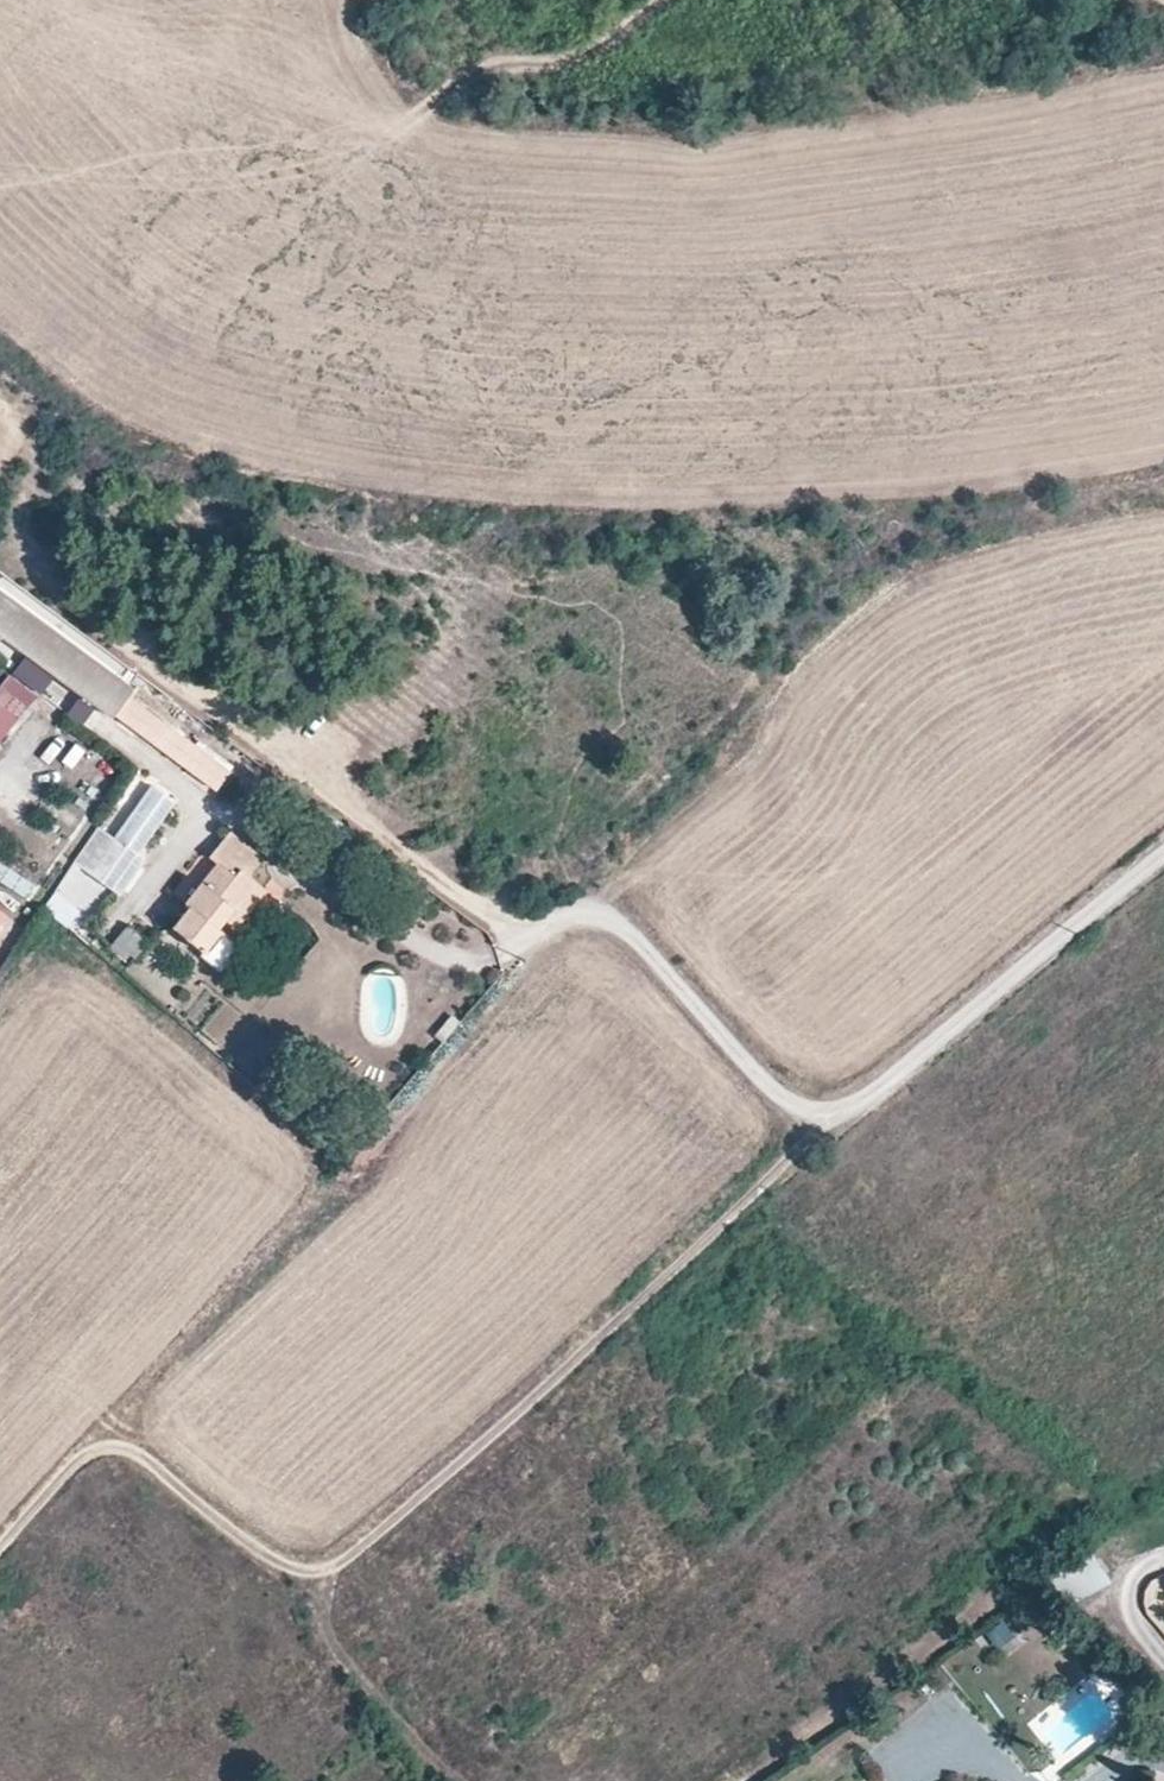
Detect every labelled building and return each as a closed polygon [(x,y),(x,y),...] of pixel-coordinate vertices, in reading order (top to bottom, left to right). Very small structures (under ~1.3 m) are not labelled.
[(215,794),(231,772),(131,699),(137,690),(0,590),(0,637),(215,794)] [(39,698),(12,674),(0,688),(0,743),(39,698)] [(101,827),(43,910),(68,930),(107,888),(122,896),(145,862),(140,858),(176,806),(151,789),(115,839),(101,827)] [(174,933),(175,933),(208,959),(222,970),(239,949),(225,938),(220,934),(228,925),(260,884),(252,878),(265,862),(232,837),(215,859),(221,864),(217,870),(187,907),(192,911),(177,930),(174,933)] [(28,901),(38,884),(0,863),(0,884),(28,901)] [(260,884),(228,925),(237,932),(269,892),(260,884)] [(129,925),(110,947),(124,959),(129,953),(136,957),(149,941),(129,925)] [(1098,1552),(1056,1570),(1072,1606),(1114,1588),(1098,1552)] [(1003,1657),(1024,1643),(1008,1619),(987,1633),(1003,1657)]
